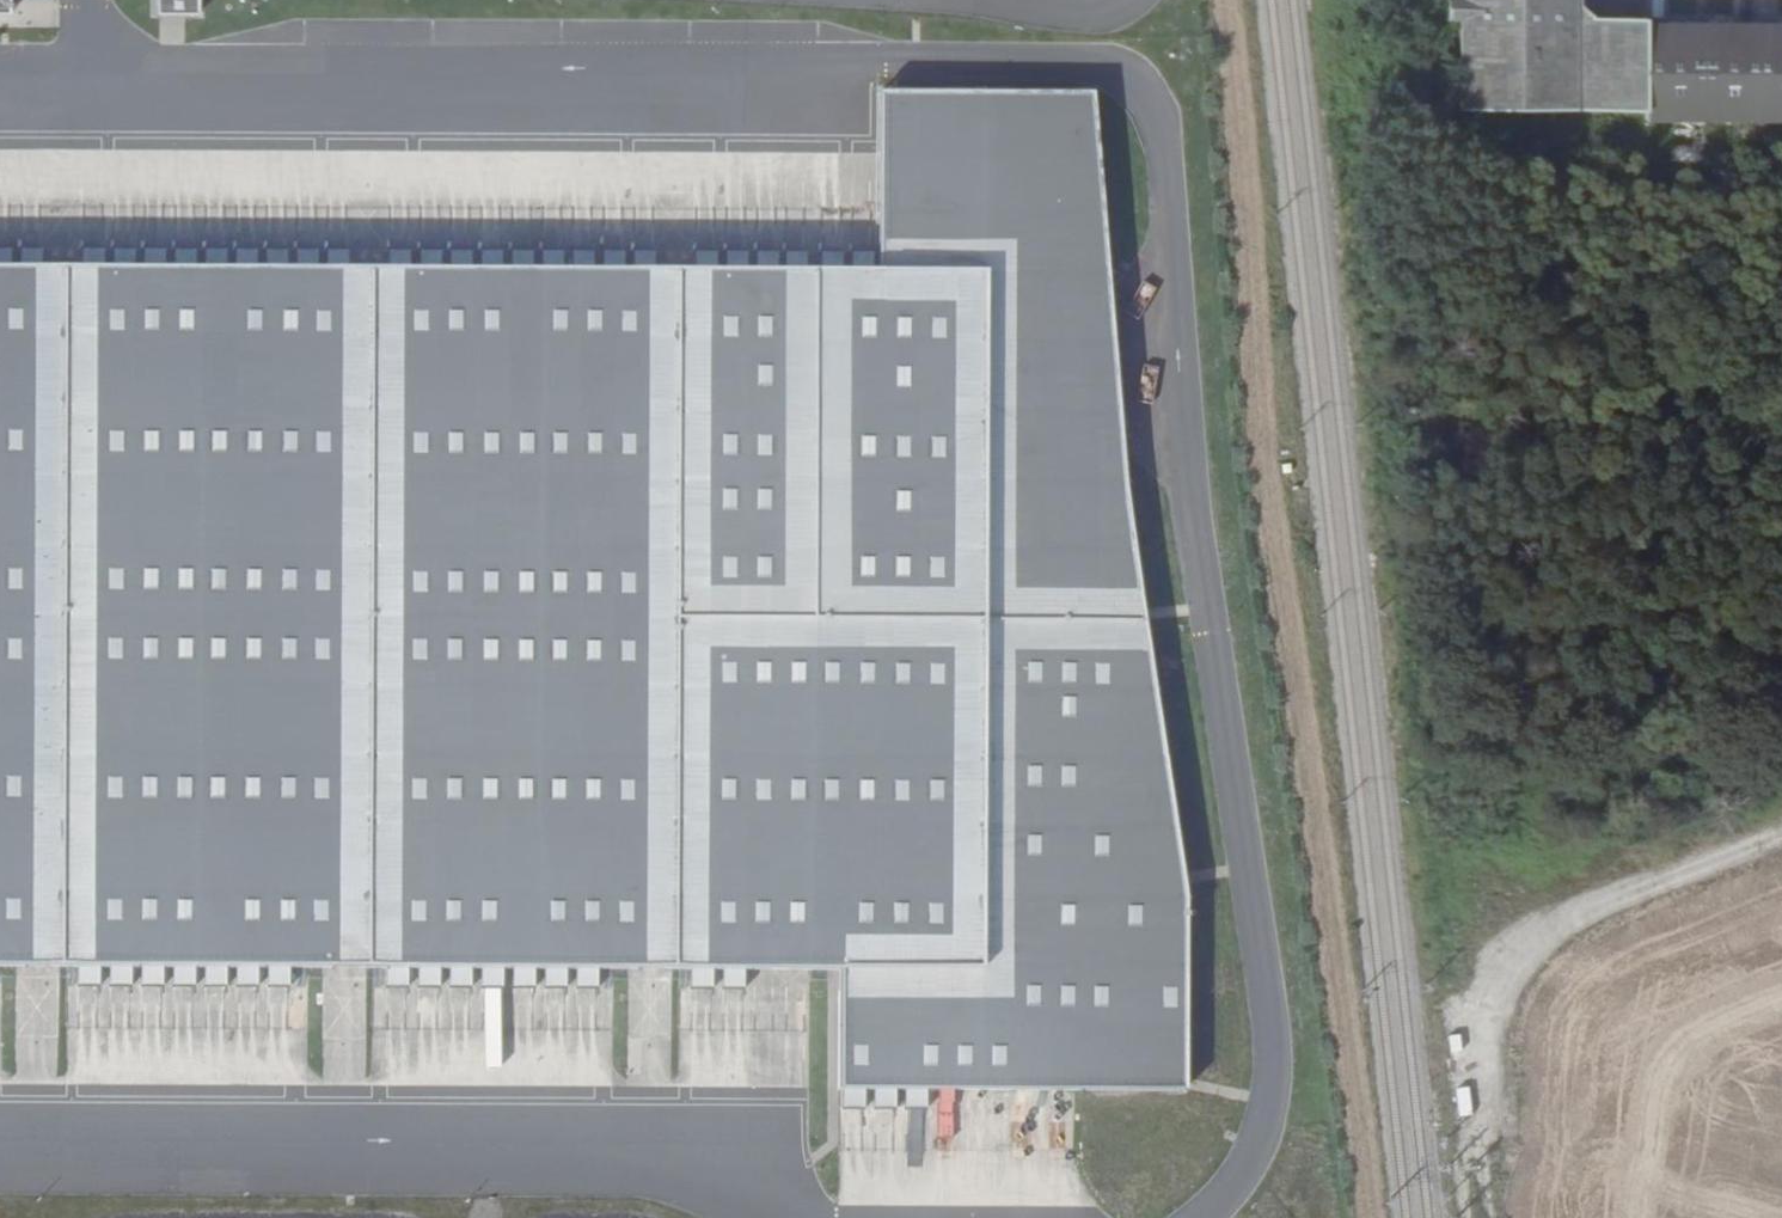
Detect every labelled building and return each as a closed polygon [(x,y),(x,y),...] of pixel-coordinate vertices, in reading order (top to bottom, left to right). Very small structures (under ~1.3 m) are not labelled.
[(155,10),(196,12),(197,0),(155,0),(155,10)] [(1461,104),(1642,106),(1642,20),(1642,13),(1624,13),(1617,36),(1582,11),(1582,0),(1458,0),(1446,5),(1461,19),(1461,104)] [(1642,20),(1642,106),(1642,121),(1781,121),(1781,20),(1642,20)] [(1172,1079),(1174,891),(1147,609),(1097,88),(882,92),(877,270),(0,263),(0,1080),(1172,1079)]
